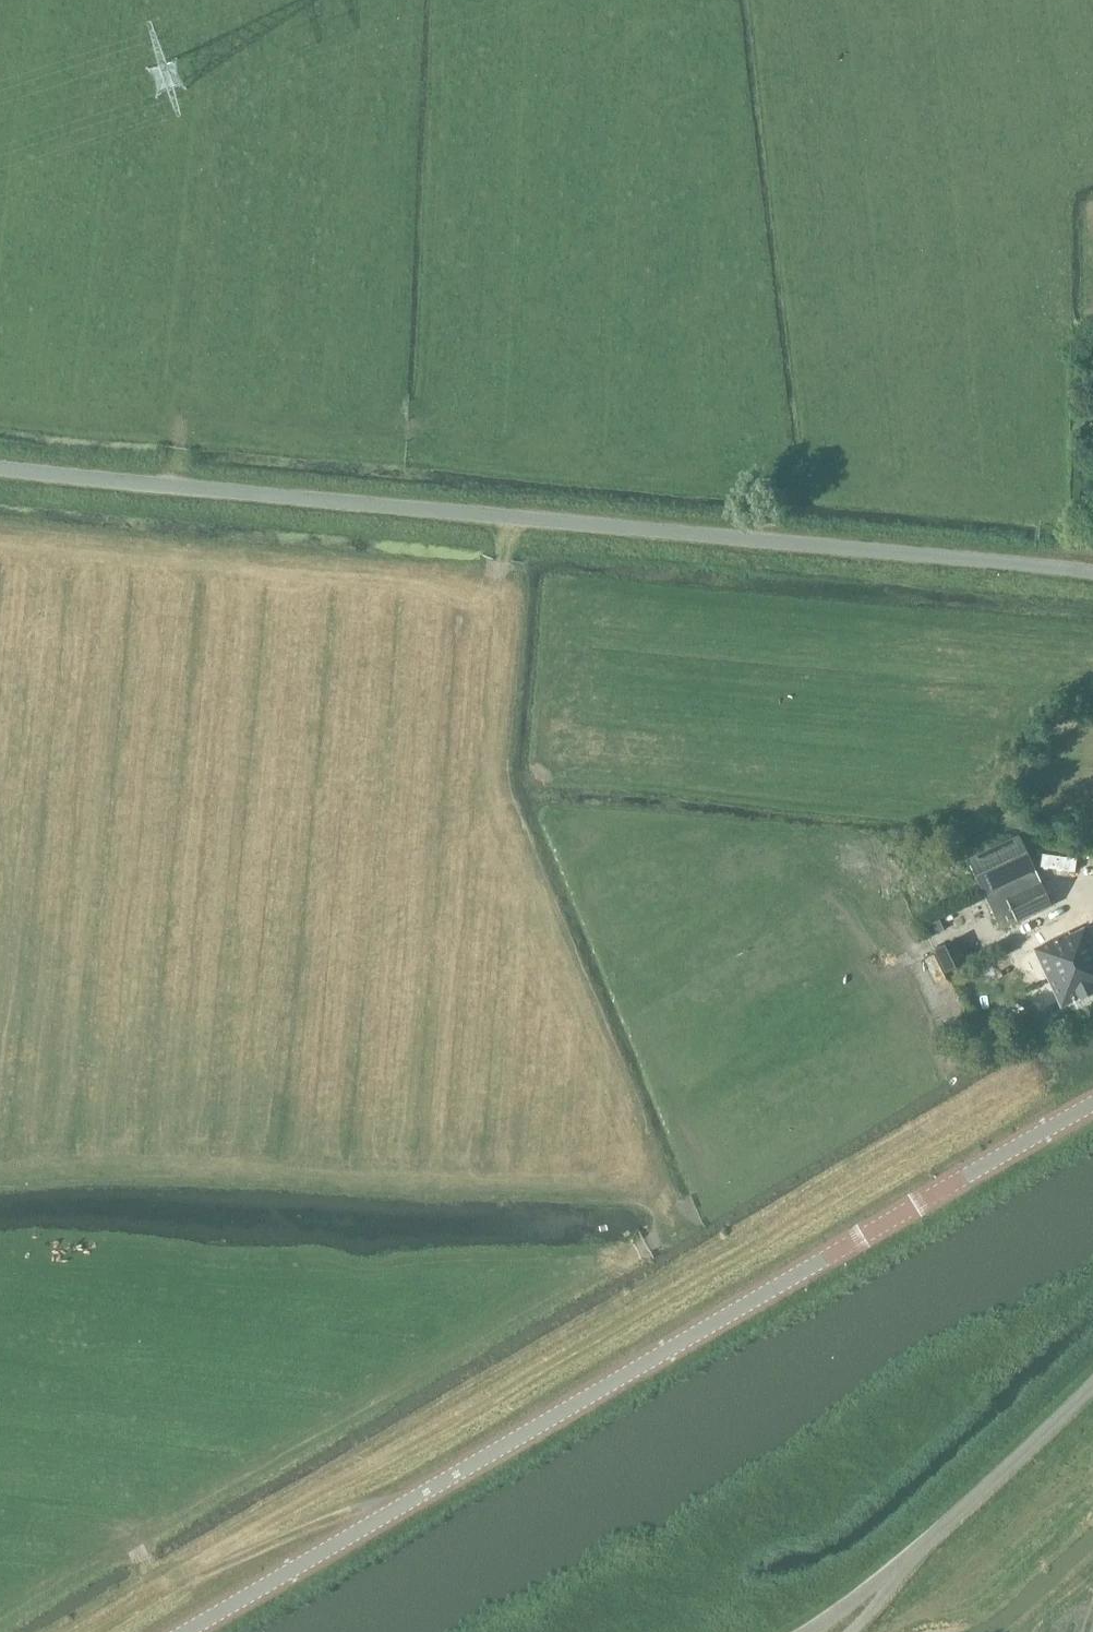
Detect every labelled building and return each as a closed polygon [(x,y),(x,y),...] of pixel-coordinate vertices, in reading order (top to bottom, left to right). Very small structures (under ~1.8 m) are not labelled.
[(957,926),(993,910),(1001,929),(1050,906),(1041,886),(1019,839),(971,861),(985,893),(950,910),(957,926)] [(1086,927),(1069,935),(1068,932),(1033,949),(1060,1007),(1060,1008),(1060,1009),(1062,1009),(1062,1008),(1079,1000),(1080,1001),(1081,1001),(1081,1000),(1092,995),(1092,941),(1086,927)]
